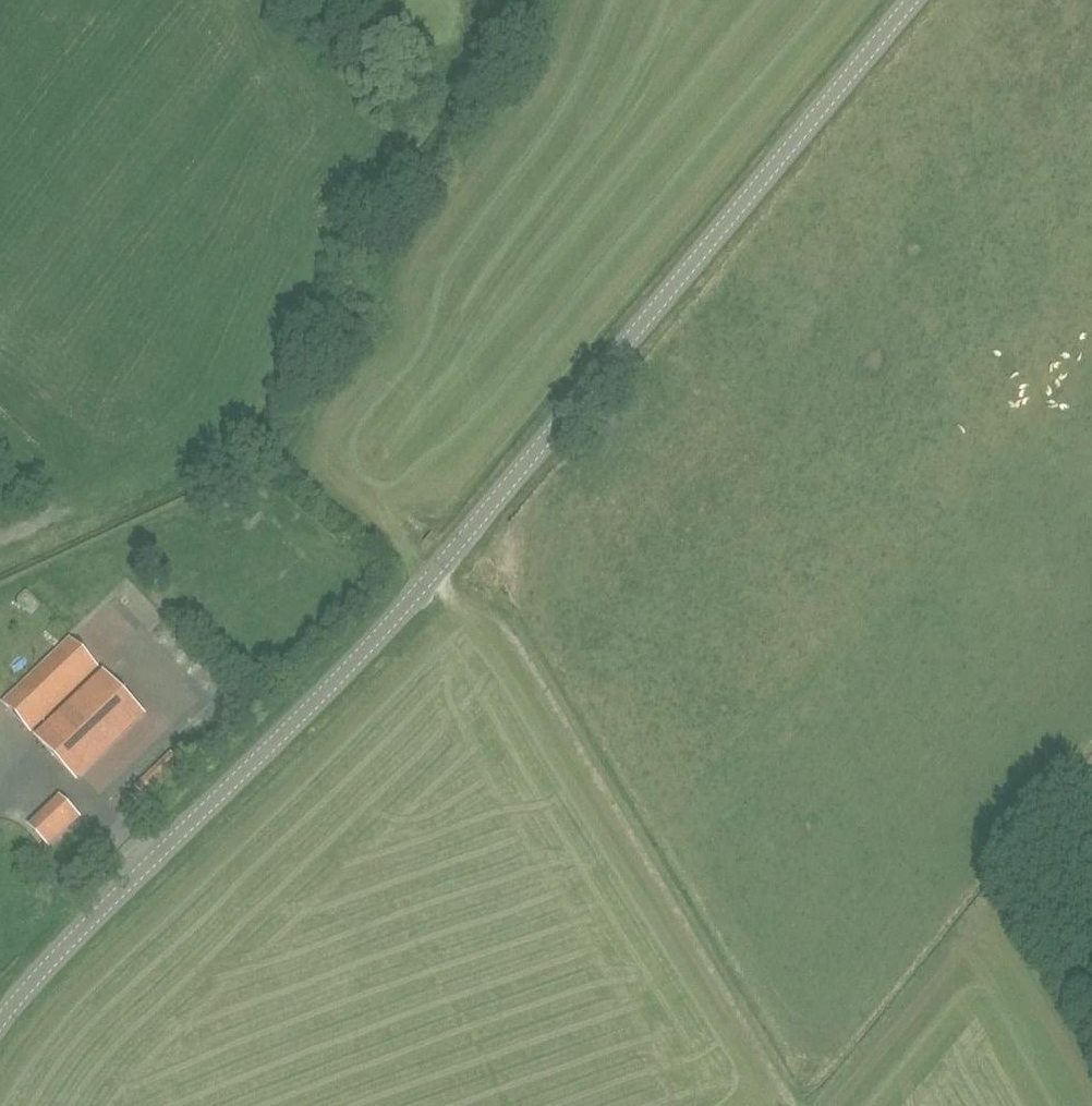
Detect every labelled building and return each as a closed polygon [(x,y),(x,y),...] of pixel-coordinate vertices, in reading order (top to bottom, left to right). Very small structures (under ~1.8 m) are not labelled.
[(3,704),(30,732),(97,667),(70,639),(3,704)] [(38,739),(75,778),(142,713),(105,675),(38,739)] [(52,848),(86,816),(64,793),(30,825),(52,848)]
